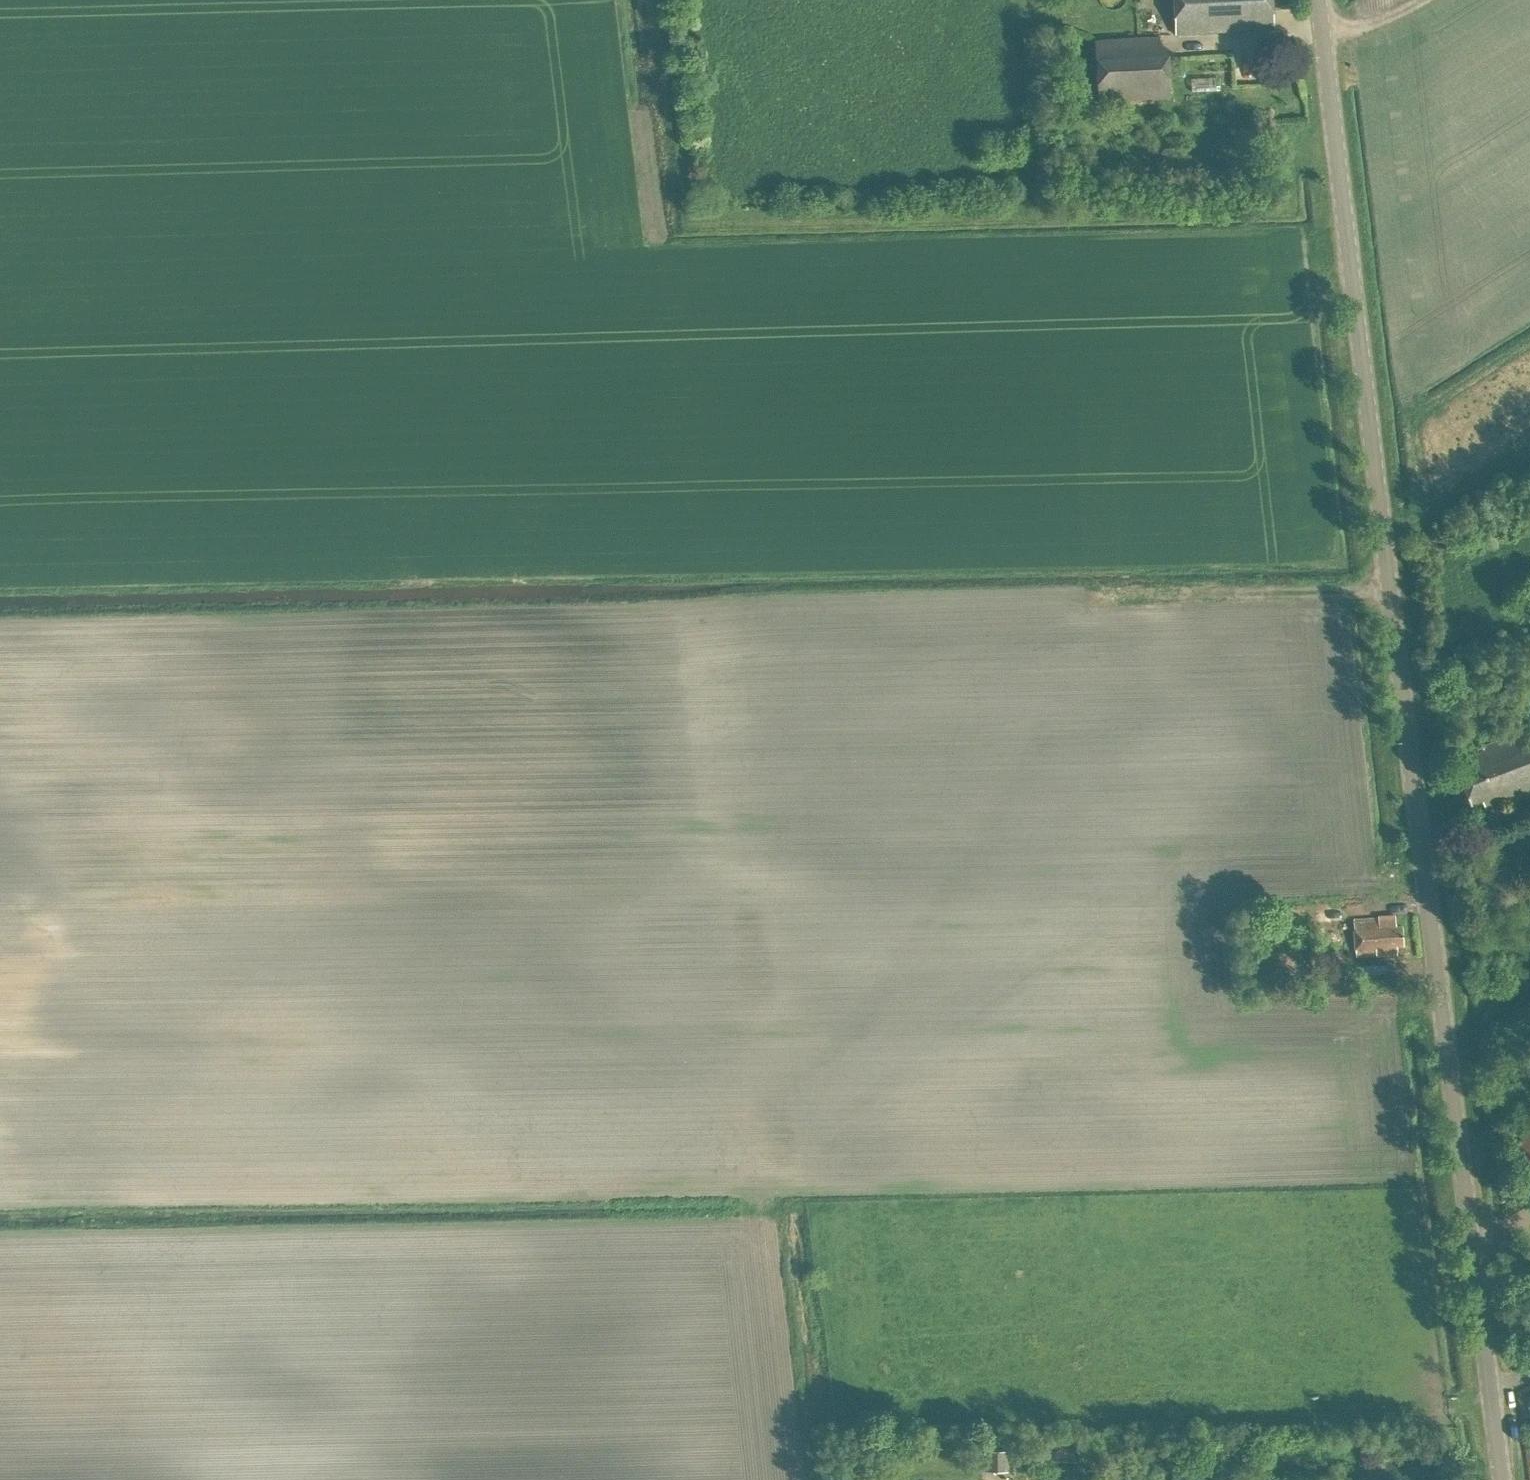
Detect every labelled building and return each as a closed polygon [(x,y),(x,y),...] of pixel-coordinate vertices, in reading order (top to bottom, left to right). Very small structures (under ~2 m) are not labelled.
[(1176,34),(1273,29),(1274,29),(1272,0),(1174,0),(1176,34)] [(1098,101),(1170,98),(1168,56),(1159,36),(1157,37),(1158,37),(1094,41),(1098,101)] [(1215,78),(1191,79),(1192,92),(1215,90),(1215,78)] [(1522,644),(1529,674),(1529,642),(1522,644)] [(1495,739),(1496,742),(1483,747),(1484,751),(1468,757),(1469,762),(1457,766),(1470,804),(1482,800),(1486,811),(1529,794),(1529,726),(1495,739)] [(1396,946),(1403,945),(1402,926),(1396,926),(1395,916),(1378,917),(1378,921),(1354,922),(1356,956),(1376,954),(1376,956),(1397,954),(1396,946)] [(1520,1135),(1522,1139),(1515,1142),(1529,1172),(1529,1130),(1520,1135)] [(985,1450),(985,1471),(1008,1470),(1008,1450),(985,1450)]
